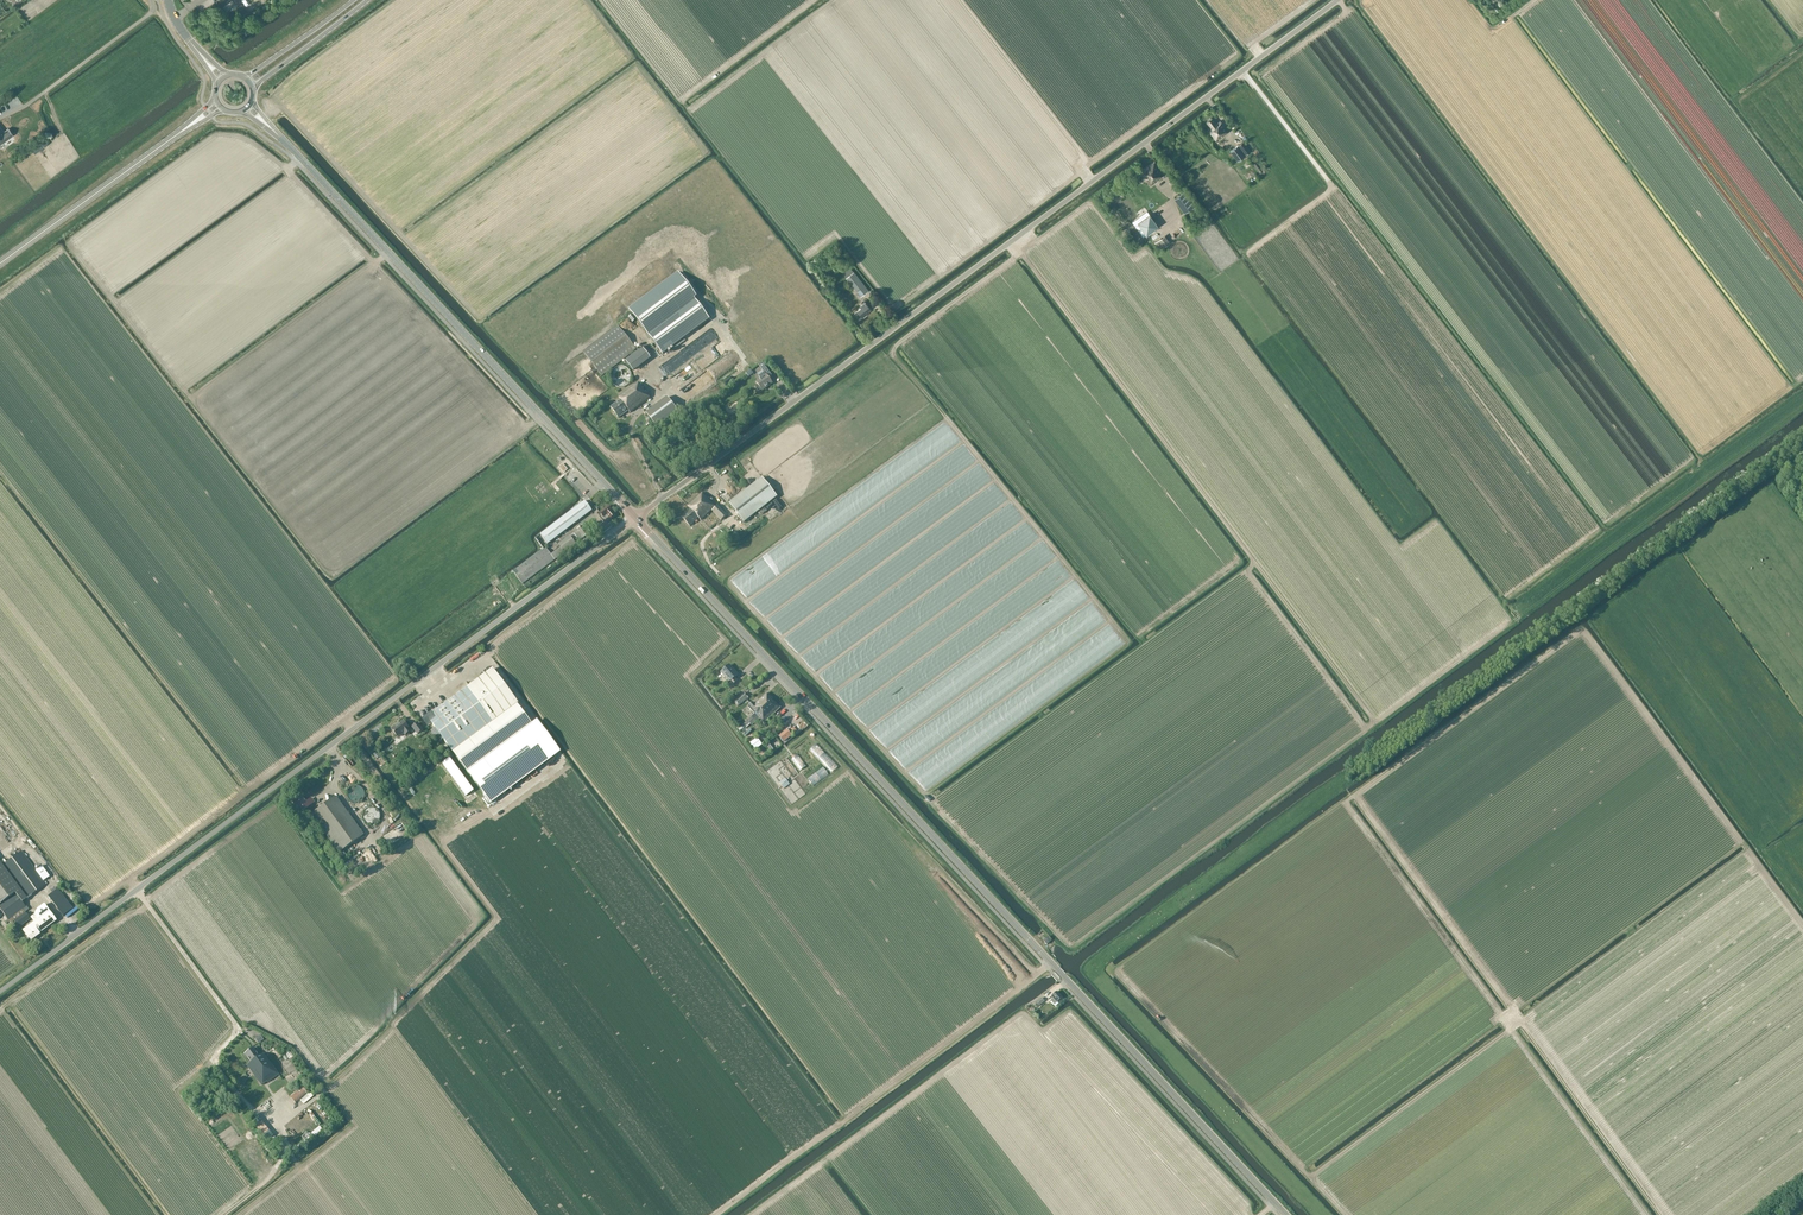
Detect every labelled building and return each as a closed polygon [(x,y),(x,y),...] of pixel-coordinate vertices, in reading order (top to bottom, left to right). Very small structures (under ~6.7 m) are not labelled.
[(1213,129),(1210,131),(1216,140),(1220,137),(1229,131),(1220,120),(1217,123),(1213,117),(1211,118),(1211,117),(1208,120),(1209,120),(1207,121),(1213,129)] [(1,140),(3,143),(13,135),(8,128),(4,132),(0,127),(0,140),(1,140)] [(1244,141),(1238,145),(1246,155),(1251,151),(1244,141)] [(1238,161),(1246,155),(1238,145),(1230,151),(1238,161)] [(1163,175),(1165,175),(1155,161),(1140,172),(1151,186),(1161,178),(1161,177),(1163,175)] [(1245,173),(1250,179),(1259,172),(1254,166),(1245,173)] [(1186,194),(1184,192),(1174,199),(1185,213),(1195,206),(1189,197),(1190,196),(1188,193),(1186,194)] [(1150,215),(1138,223),(1146,235),(1158,226),(1150,215)] [(1165,235),(1155,242),(1160,249),(1170,242),(1165,235)] [(849,266),(842,272),(846,278),(854,272),(849,266)] [(854,272),(846,278),(861,297),(869,290),(854,272)] [(678,273),(629,310),(663,354),(709,319),(693,298),(695,296),(678,273)] [(859,312),(856,315),(859,319),(862,317),(863,317),(869,312),(868,311),(871,309),(865,301),(862,303),(863,303),(860,306),(861,307),(857,310),(859,312)] [(618,326),(584,352),(602,376),(636,349),(618,326)] [(758,392),(767,385),(768,387),(772,384),(768,378),(771,375),(763,364),(760,367),(764,372),(759,376),(760,378),(756,382),(758,385),(755,387),(758,392)] [(630,382),(631,380),(632,379),(632,377),(632,375),(631,373),(630,371),(629,370),(628,369),(627,368),(625,367),(623,366),(621,366),(620,366),(618,366),(616,367),(615,368),(613,369),(612,371),(611,372),(611,374),(610,376),(610,378),(611,379),(611,381),(612,383),(613,384),(615,385),(616,386),(618,387),(620,387),(621,387),(623,387),(625,387),(627,386),(628,385),(629,383),(630,382)] [(611,408),(618,418),(628,411),(629,412),(630,413),(650,398),(646,392),(645,392),(642,389),(643,388),(639,383),(619,398),(620,400),(611,408)] [(667,398),(646,414),(657,428),(678,412),(667,398)] [(762,478),(729,504),(744,523),(777,497),(762,478)] [(718,505),(715,502),(713,504),(706,496),(705,497),(702,493),(688,506),(690,508),(681,517),(690,526),(699,518),(701,520),(712,511),(721,521),(727,515),(718,505)] [(540,535),(548,545),(592,511),(585,501),(540,535)] [(600,519),(601,520),(602,521),(603,522),(605,522),(606,523),(607,522),(616,515),(608,506),(600,513),(599,515),(599,516),(600,517),(600,519)] [(587,523),(577,529),(583,537),(589,533),(587,530),(590,527),(587,523)] [(551,555),(546,548),(513,572),(522,584),(554,560),(555,560),(576,544),(570,536),(558,545),(560,548),(551,555)] [(729,682),(728,683),(731,686),(738,681),(735,678),(738,675),(729,666),(721,672),(729,682)] [(424,720),(422,721),(426,727),(428,726),(432,723),(435,728),(432,730),(439,741),(443,739),(453,752),(468,772),(474,780),(491,804),(506,793),(541,766),(531,753),(523,742),(518,735),(532,724),(517,704),(492,670),(468,688),(447,703),(427,717),(424,720)] [(442,686),(450,683),(450,681),(453,680),(452,676),(454,675),(453,672),(444,675),(444,673),(437,676),(440,683),(441,682),(442,686)] [(750,709),(754,714),(751,717),(756,722),(759,719),(764,723),(780,708),(767,693),(755,705),(753,702),(748,707),(750,709)] [(748,698),(744,694),(735,701),(739,706),(748,698)] [(397,725),(392,729),(398,737),(404,733),(405,735),(411,731),(404,721),(397,726),(397,725)] [(418,723),(412,727),(418,734),(423,730),(418,723)] [(787,730),(779,736),(783,742),(792,736),(787,730)] [(757,739),(751,744),(756,750),(762,745),(757,739)] [(450,758),(442,764),(466,796),(474,791),(450,758)] [(785,778),(780,783),(784,788),(790,784),(785,778)] [(792,802),(799,798),(790,785),(784,789),(792,802)] [(364,798),(364,796),(364,795),(364,793),(364,792),(363,790),(363,789),(362,788),(360,787),(359,787),(358,786),(356,786),(355,786),(353,786),(352,787),(350,788),(349,789),(348,790),(348,791),(347,792),(347,794),(347,795),(347,797),(348,798),(348,800),(349,801),(350,802),(352,803),(353,803),(355,803),(356,804),(358,803),(359,803),(360,802),(362,801),(363,800),(363,799),(364,798)] [(339,853),(364,835),(335,796),(311,814),(339,853)] [(301,797),(293,803),(300,813),(308,807),(314,803),(311,799),(305,803),(301,797)] [(380,819),(380,818),(380,816),(380,815),(380,814),(379,812),(378,811),(377,810),(376,809),(375,808),(373,808),(372,808),(370,808),(369,808),(367,809),(366,809),(365,810),(364,812),(363,813),(363,814),(363,816),(363,817),(363,819),(363,820),(364,821),(365,823),(366,824),(367,824),(369,825),(370,825),(372,825),(373,825),(375,825),(376,824),(377,823),(378,822),(379,821),(380,819)] [(9,922),(11,924),(14,922),(19,928),(30,919),(25,912),(25,913),(23,910),(26,908),(23,903),(46,884),(21,851),(2,865),(0,862),(0,910),(9,922)] [(46,880),(53,876),(46,865),(39,868),(46,880)] [(54,887),(50,890),(52,893),(48,897),(63,916),(73,908),(63,896),(66,894),(61,887),(57,890),(54,887)] [(38,919),(23,930),(31,941),(40,935),(39,934),(56,921),(49,911),(44,905),(37,910),(35,915),(38,919)] [(1048,937),(1043,941),(1047,945),(1052,940),(1048,937)] [(1053,1000),(1051,1002),(1054,1005),(1056,1003),(1062,998),(1057,993),(1051,997),(1053,1000)] [(1041,998),(1036,1003),(1039,1007),(1045,1002),(1041,998)] [(250,1063),(247,1066),(262,1085),(267,1082),(267,1083),(278,1075),(263,1054),(260,1057),(253,1048),(244,1055),(250,1063)] [(312,1090),(303,1099),(306,1103),(316,1094),(312,1090)] [(313,1105),(321,1118),(327,1114),(319,1101),(313,1105)] [(326,1123),(332,1119),(328,1114),(322,1118),(326,1123)] [(306,1138),(309,1141),(316,1134),(313,1131),(306,1138)]
